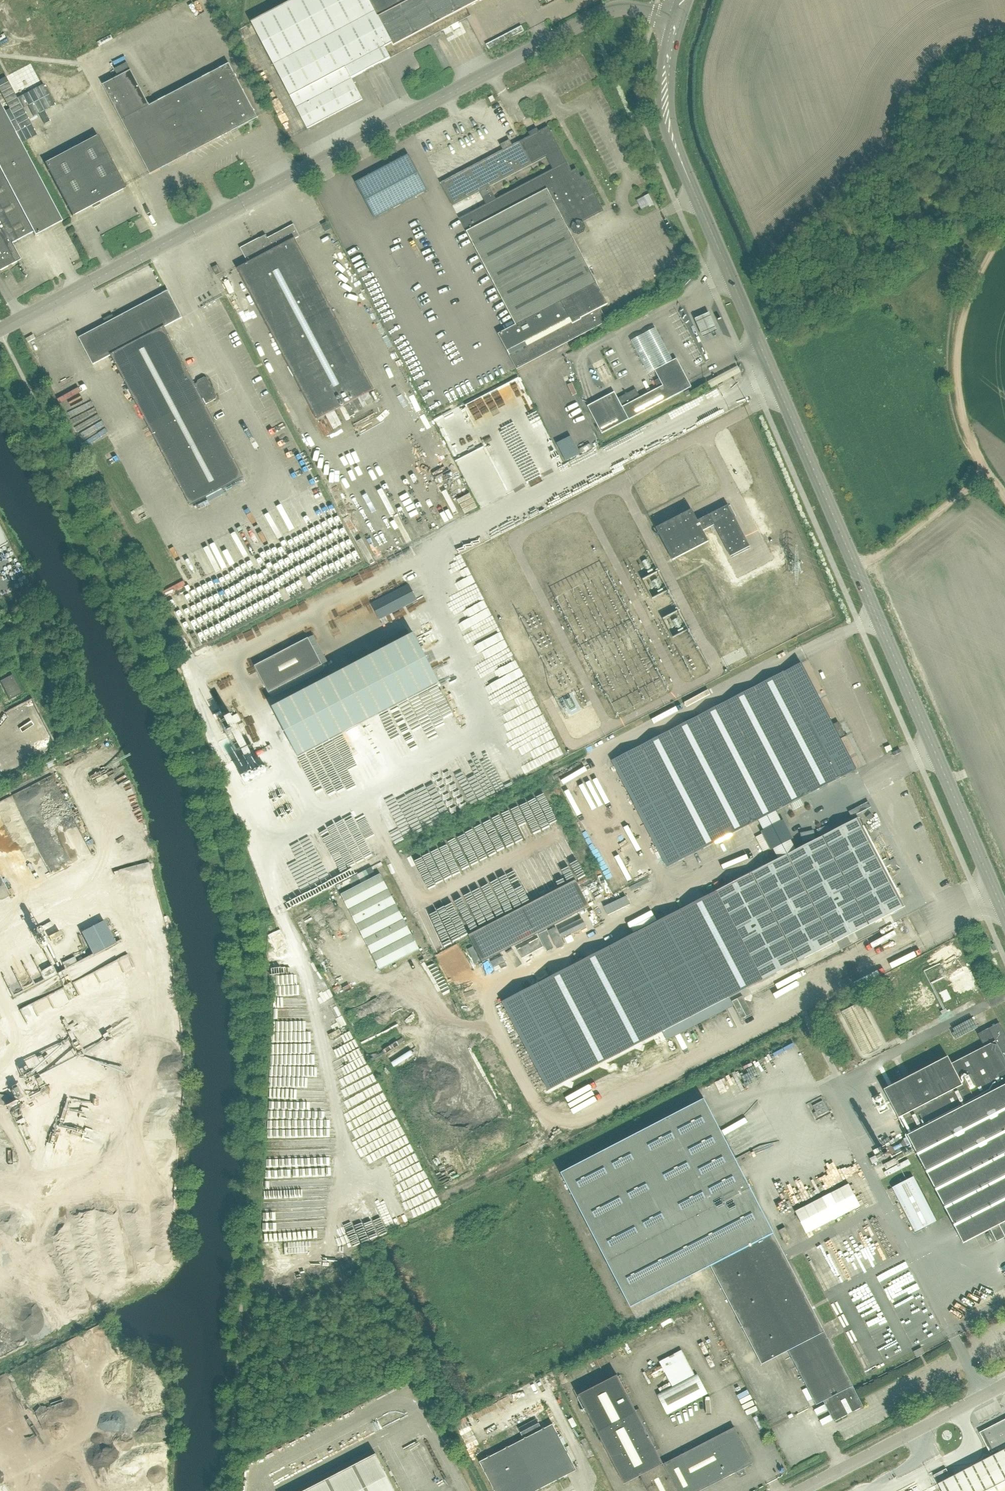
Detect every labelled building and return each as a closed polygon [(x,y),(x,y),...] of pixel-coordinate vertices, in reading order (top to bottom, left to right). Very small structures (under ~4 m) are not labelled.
[(251,23),(307,129),(362,100),(350,79),(393,56),(439,32),(465,18),(470,16),(466,8),(481,0),(293,0),(251,23)] [(437,34),(432,36),(437,47),(442,44),(437,34)] [(151,175),(258,118),(229,64),(149,106),(131,70),(127,72),(123,65),(115,70),(118,77),(103,85),(151,175)] [(20,259),(12,243),(32,232),(34,236),(61,222),(0,106),(0,270),(20,259)] [(598,309),(608,304),(597,283),(566,224),(579,217),(580,220),(599,210),(582,179),(577,169),(572,172),(548,127),(539,132),(542,138),(533,142),(531,137),(512,146),(510,141),(501,146),(504,151),(471,168),(441,184),(453,206),(480,192),(487,204),(460,218),(516,326),(499,335),(517,370),(606,323),(598,309)] [(44,163),(73,216),(92,206),(94,209),(101,205),(99,202),(126,188),(98,135),(44,163)] [(409,155),(381,170),(356,183),(375,219),(400,205),(428,191),(409,155)] [(650,195),(645,197),(650,208),(655,205),(650,195)] [(322,225),(326,232),(331,229),(327,222),(322,225)] [(241,248),(249,263),(238,269),(318,421),(375,391),(295,239),(300,236),(294,224),(268,238),(266,234),(241,248)] [(218,251),(212,237),(200,242),(206,256),(218,251)] [(589,263),(613,250),(611,245),(587,258),(589,263)] [(218,264),(212,268),(216,276),(222,273),(218,264)] [(165,293),(80,338),(94,365),(112,356),(166,327),(183,318),(168,291),(165,293)] [(344,328),(348,326),(343,317),(340,318),(344,328)] [(653,324),(628,335),(645,370),(669,358),(653,324)] [(166,327),(112,356),(142,413),(191,507),(245,479),(206,405),(196,385),(166,327)] [(598,355),(589,359),(591,364),(593,363),(599,375),(605,371),(598,355)] [(677,359),(673,361),(655,371),(659,379),(655,382),(658,389),(641,398),(637,392),(631,395),(630,393),(618,399),(618,398),(609,396),(588,407),(602,434),(629,420),(692,387),(677,359)] [(198,384),(196,385),(206,405),(216,399),(217,397),(208,379),(205,378),(199,381),(198,384)] [(428,442),(434,453),(443,448),(437,437),(428,442)] [(571,437),(557,444),(566,462),(580,454),(571,437)] [(691,516),(660,532),(674,559),(705,542),(700,534),(715,527),(731,558),(750,548),(730,507),(695,524),(691,516)] [(409,586),(372,605),(379,620),(416,600),(409,586)] [(654,605),(669,597),(664,588),(649,596),(654,605)] [(263,750),(230,767),(241,787),(298,758),(440,684),(414,634),(272,708),(248,721),(263,750)] [(308,639),(255,667),(269,694),(322,666),(308,639)] [(503,1002),(549,1092),(663,1033),(720,1003),(905,907),(899,897),(900,896),(865,827),(864,827),(859,819),(797,851),(791,840),(792,839),(783,821),(781,822),(776,812),(791,804),(794,810),(803,805),(800,799),(856,770),(841,740),(846,737),(839,723),(833,726),(801,664),(612,762),(667,867),(758,821),(764,831),(762,832),(771,850),(773,849),(779,860),(503,1002)] [(12,675),(0,681),(0,682),(9,700),(22,694),(12,675)] [(372,722),(345,734),(348,741),(375,729),(372,722)] [(315,757),(342,747),(340,741),(313,751),(315,757)] [(428,781),(432,795),(453,789),(451,781),(439,784),(438,779),(428,781)] [(610,854),(608,850),(593,856),(608,889),(641,874),(628,845),(610,854)] [(419,950),(380,874),(341,895),(380,970),(419,950)] [(468,934),(482,962),(590,906),(576,879),(468,934)] [(97,926),(67,937),(71,950),(78,947),(80,952),(91,947),(88,940),(101,936),(97,926)] [(57,950),(60,955),(72,950),(69,944),(57,950)] [(92,978),(119,966),(115,957),(88,969),(92,978)] [(73,961),(63,964),(66,976),(77,973),(73,961)] [(70,980),(63,982),(65,994),(73,993),(70,980)] [(60,984),(45,991),(49,1001),(65,994),(60,984)] [(942,984),(934,988),(939,997),(946,994),(942,984)] [(22,1016),(49,1004),(44,992),(17,1004),(22,1016)] [(877,1044),(858,999),(840,1006),(859,1052),(877,1044)] [(720,1003),(663,1033),(667,1040),(724,1010),(720,1003)] [(1004,1238),(1004,1035),(999,1023),(978,1034),(984,1047),(951,1065),(947,1058),(884,1091),(963,1244),(990,1230),(996,1242),(1004,1238)] [(843,1069),(838,1071),(842,1079),(847,1077),(843,1069)] [(830,1094),(838,1090),(834,1082),(826,1086),(830,1094)] [(704,1099),(561,1173),(630,1308),(710,1266),(761,1365),(788,1351),(816,1405),(823,1401),(825,1404),(814,1410),(817,1415),(827,1410),(830,1415),(819,1421),(822,1426),(833,1420),(834,1422),(863,1407),(854,1390),(774,1234),(774,1233),(704,1099)] [(828,1111),(823,1101),(813,1106),(818,1117),(828,1111)] [(876,1156),(870,1159),(873,1164),(878,1161),(876,1156)] [(886,1170),(897,1164),(894,1159),(883,1165),(886,1170)] [(908,1160),(884,1172),(886,1177),(911,1164),(908,1160)] [(892,1187),(915,1232),(936,1221),(913,1176),(892,1187)] [(882,1219),(860,1228),(874,1261),(896,1251),(882,1219)] [(779,1231),(785,1243),(791,1240),(785,1228),(779,1231)] [(914,1352),(917,1357),(924,1353),(921,1348),(914,1352)] [(657,1395),(667,1414),(707,1394),(697,1374),(657,1395)] [(716,1437),(663,1464),(656,1451),(645,1428),(649,1427),(640,1409),(636,1411),(618,1375),(579,1395),(597,1431),(624,1484),(641,1476),(642,1477),(640,1478),(643,1486),(645,1485),(649,1490),(699,1490),(753,1463),(735,1428),(716,1437)] [(951,1478),(939,1484),(942,1490),(1004,1490),(1004,1419),(979,1433),(990,1454),(998,1450),(1000,1452),(951,1478)] [(536,1490),(577,1470),(553,1424),(480,1462),(495,1490),(536,1490)] [(375,1454),(304,1490),(394,1490),(375,1454)] [(946,1469),(934,1475),(939,1484),(951,1478),(946,1469)]
